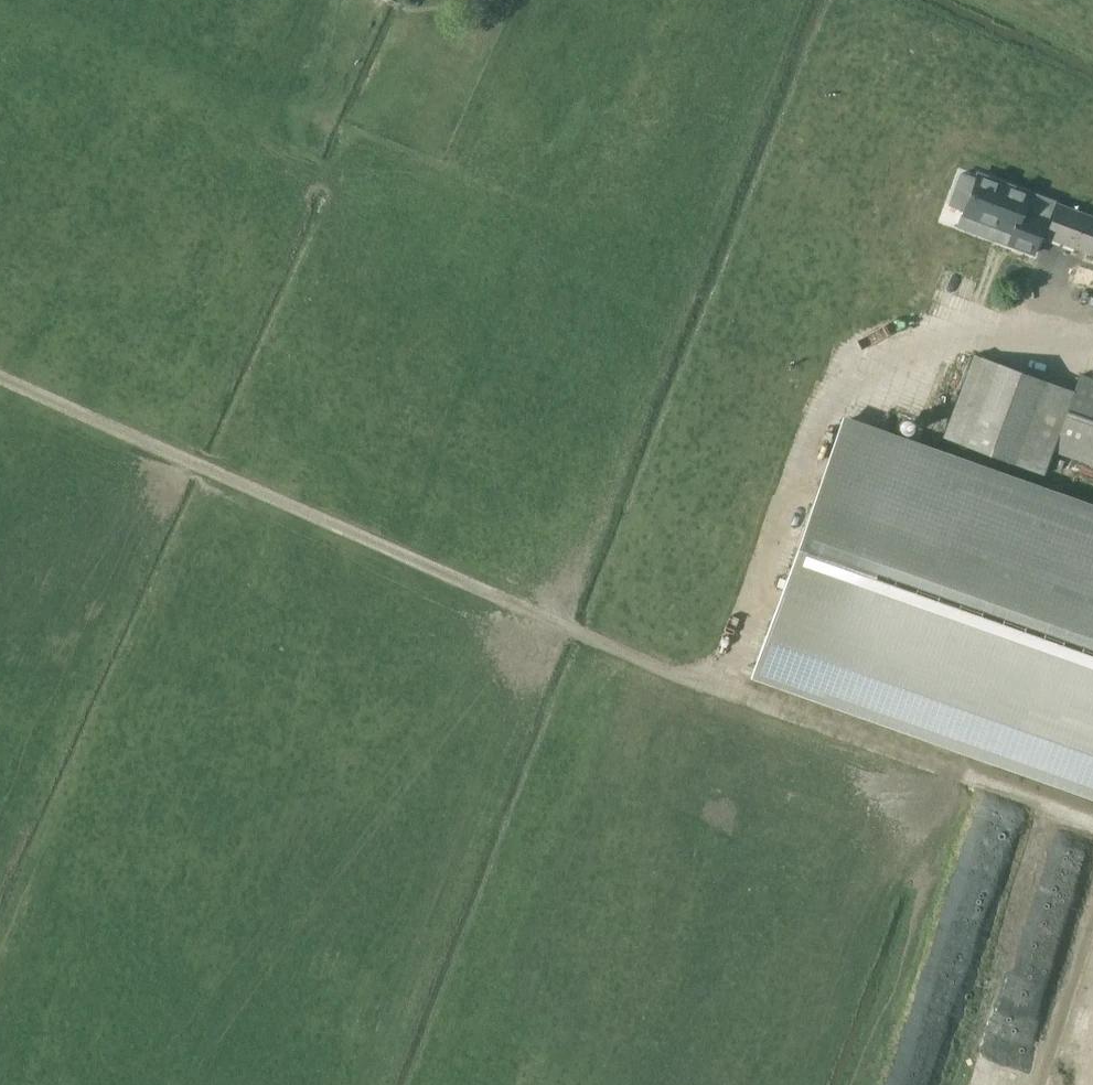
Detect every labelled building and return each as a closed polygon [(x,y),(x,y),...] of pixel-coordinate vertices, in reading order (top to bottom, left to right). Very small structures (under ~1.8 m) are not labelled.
[(1034,253),(1047,217),(1046,217),(1024,209),(1030,193),(1030,194),(1031,193),(979,173),(977,178),(961,172),(949,204),(965,210),(963,215),(964,216),(964,215),(1013,233),(1009,243),(1008,243),(1008,244),(1034,253)] [(1061,204),(1048,237),(1092,255),(1092,217),(1061,204)] [(1081,375),(1075,391),(976,355),(945,436),(1044,474),(1053,449),(1092,463),(1092,379),(1081,375)] [(844,413),(750,680),(1092,801),(1092,502),(844,413)]
